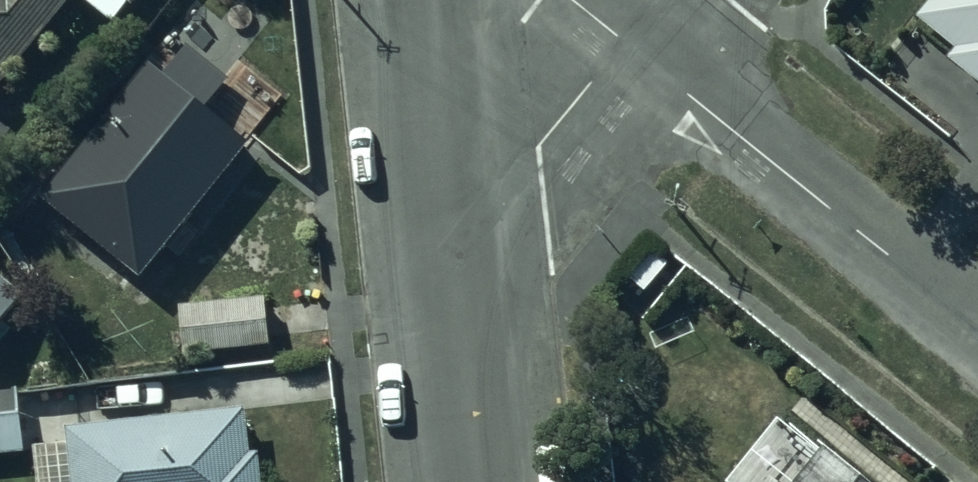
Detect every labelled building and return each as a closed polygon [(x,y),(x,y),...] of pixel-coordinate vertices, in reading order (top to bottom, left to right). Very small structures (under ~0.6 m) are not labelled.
[(88,0),(0,0),(0,102),(88,0)] [(137,13),(148,0),(111,0),(137,13)] [(927,24),(956,56),(949,63),(977,87),(977,0),(947,0),(927,24)] [(146,295),(247,160),(149,87),(47,222),(146,295)] [(26,303),(0,282),(0,337),(26,303)] [(269,298),(180,306),(184,354),(274,346),(269,298)] [(17,456),(10,406),(0,407),(0,458),(17,456)] [(242,424),(62,450),(67,481),(250,481),(242,424)] [(805,481),(860,481),(825,458),(805,481)]
